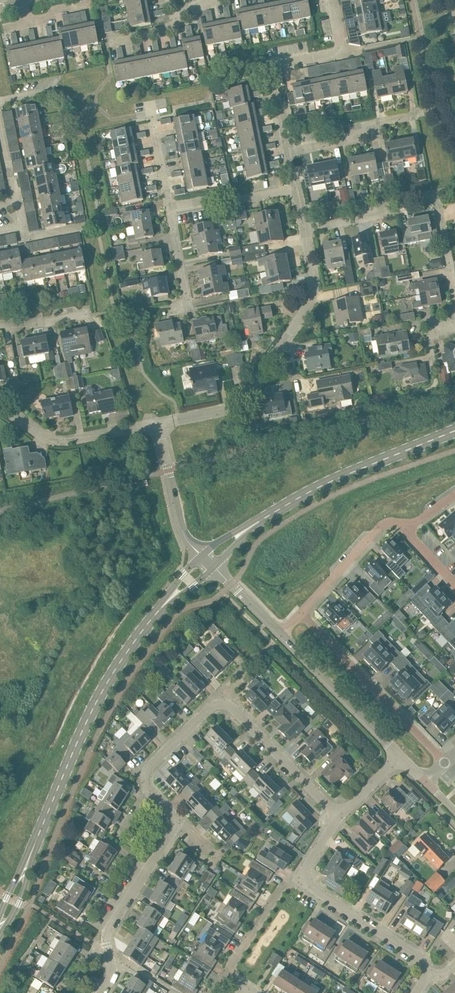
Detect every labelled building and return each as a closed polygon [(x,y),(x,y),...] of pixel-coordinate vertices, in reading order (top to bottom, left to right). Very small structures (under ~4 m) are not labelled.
[(123,3),(124,5),(126,5),(127,11),(148,7),(146,0),(137,0),(123,3)] [(290,2),(294,22),(300,21),(301,23),(303,23),(299,0),(298,0),(290,2)] [(303,23),(304,22),(304,20),(312,19),(308,0),(299,0),(303,23)] [(355,1),(357,10),(378,6),(383,5),(382,0),(362,0),(355,1)] [(290,2),(281,3),(285,26),(286,26),(286,24),(294,22),(290,2)] [(281,3),(272,5),(276,26),(282,25),(283,27),(285,26),(281,3)] [(109,15),(108,5),(100,7),(102,16),(109,15)] [(272,5),(263,7),(267,30),(269,29),(269,28),(276,26),(272,5)] [(378,6),(357,10),(357,14),(358,18),(358,19),(379,15),(379,13),(378,6)] [(148,7),(127,11),(129,19),(127,19),(127,21),(149,16),(148,7)] [(263,7),(254,9),(258,30),(265,28),(266,30),(267,30),(263,7)] [(254,9),(245,11),(249,32),(250,34),(251,33),(251,31),(258,30),(254,9)] [(245,11),(236,12),(237,19),(240,34),(241,34),(242,33),(249,32),(245,11)] [(379,15),(358,19),(360,27),(385,23),(383,14),(381,14),(379,15)] [(131,29),(151,25),(149,16),(127,21),(127,23),(129,22),(131,29)] [(237,19),(229,21),(233,42),(242,40),(240,34),(237,19)] [(224,43),(232,42),(232,44),(233,44),(233,42),(229,21),(220,23),(224,43)] [(211,24),(216,48),(218,47),(218,45),(224,43),(220,23),(211,24)] [(380,24),(360,27),(361,31),(361,33),(362,36),(362,38),(375,35),(377,36),(386,34),(388,32),(387,24),(385,23),(380,24)] [(90,48),(91,48),(91,46),(98,44),(94,24),(85,25),(90,48)] [(216,48),(211,24),(202,26),(206,47),(214,46),(215,48),(216,48)] [(85,25),(76,27),(80,48),(87,46),(87,49),(90,48),(85,25)] [(73,49),(80,48),(76,27),(67,29),(72,52),(74,51),(73,49)] [(70,52),(72,52),(67,29),(58,31),(64,59),(66,59),(64,51),(70,50),(70,52)] [(51,41),(56,63),(58,63),(58,61),(64,59),(58,31),(60,39),(51,41)] [(204,59),(200,38),(191,40),(196,62),(198,62),(198,60),(204,59)] [(187,62),(193,61),(193,63),(196,62),(191,40),(183,42),(187,62)] [(42,42),(46,63),(54,61),(54,63),(56,63),(51,41),(42,42)] [(34,44),(38,66),(40,66),(40,64),(46,63),(42,42),(34,44)] [(183,42),(181,42),(183,50),(175,51),(180,74),(181,74),(181,72),(188,70),(187,62),(183,42)] [(25,46),(29,66),(36,65),(36,67),(38,66),(34,44),(25,46)] [(16,48),(20,70),(23,70),(22,68),(29,66),(25,46),(16,48)] [(404,46),(396,47),(398,60),(406,58),(404,46)] [(16,48),(7,49),(11,70),(18,68),(19,70),(20,70),(16,48)] [(175,51),(166,53),(170,74),(178,72),(178,74),(180,74),(175,51)] [(392,97),(389,78),(382,80),(380,71),(375,72),(373,64),(373,62),(371,53),(371,52),(363,54),(365,66),(367,78),(373,77),(377,99),(392,97)] [(166,53),(158,55),(162,77),(164,77),(163,75),(170,74),(166,53)] [(158,55),(149,56),(153,77),(160,76),(160,78),(162,77),(158,55)] [(149,56),(140,58),(144,81),(146,80),(146,78),(153,77),(149,56)] [(140,58),(131,60),(135,81),(142,79),(142,81),(144,81),(140,58)] [(135,81),(131,60),(122,61),(126,84),(128,84),(128,82),(135,81)] [(122,61),(113,63),(117,84),(124,83),(125,84),(126,84),(122,61)] [(389,78),(392,97),(407,94),(402,67),(395,68),(396,77),(389,78)] [(363,72),(355,74),(359,97),(361,96),(361,94),(367,92),(363,72)] [(357,97),(359,97),(355,74),(346,75),(350,96),(357,94),(357,97)] [(343,97),(350,96),(346,75),(337,77),(341,100),(343,100),(343,97)] [(339,101),(341,100),(337,77),(328,79),(332,99),(338,98),(339,101)] [(325,101),(332,99),(328,79),(319,81),(323,104),(326,103),(325,101)] [(322,104),(323,104),(319,81),(310,82),(314,103),(321,102),(322,104)] [(307,104),(314,103),(310,82),(301,84),(306,107),(308,107),(307,104)] [(304,108),(306,107),(301,84),(292,86),(293,93),(288,94),(290,106),(296,105),(296,106),(303,105),(304,108)] [(250,96),(248,88),(227,92),(229,99),(226,100),(227,101),(250,96)] [(231,109),(253,105),(253,104),(252,105),(250,96),(227,101),(227,103),(230,103),(231,109)] [(231,109),(231,110),(233,110),(234,116),(232,117),(233,118),(255,114),(253,105),(231,109)] [(17,110),(19,121),(39,117),(37,106),(17,110)] [(222,111),(217,112),(216,112),(217,120),(224,119),(222,111)] [(257,123),(255,114),(233,118),(233,120),(235,120),(236,127),(257,123)] [(197,115),(175,120),(176,129),(197,125),(195,118),(198,118),(197,115)] [(19,121),(21,131),(41,127),(39,117),(19,121)] [(236,127),(238,135),(236,135),(236,136),(258,131),(257,123),(236,127)] [(197,125),(176,129),(178,138),(199,134),(197,125)] [(43,138),(41,127),(21,131),(23,142),(43,138)] [(131,129),(111,133),(113,142),(133,138),(131,129)] [(210,141),(218,139),(217,131),(208,133),(210,141)] [(240,144),(260,140),(258,131),(236,136),(237,139),(239,138),(240,144)] [(199,134),(178,138),(180,147),(200,143),(199,134)] [(45,147),(43,138),(23,142),(25,151),(45,147)] [(133,138),(113,142),(114,150),(135,147),(133,138)] [(239,153),(240,154),(262,149),(260,140),(240,144),(241,153),(239,153)] [(412,141),(398,144),(402,162),(409,161),(410,165),(416,164),(412,141)] [(200,143),(180,147),(182,156),(202,152),(200,143)] [(398,144),(385,146),(389,169),(395,168),(395,163),(402,162),(398,144)] [(25,151),(26,161),(47,157),(45,147),(25,151)] [(135,147),(114,150),(115,152),(116,159),(136,155),(135,148),(135,147)] [(242,156),(243,162),(264,158),(262,149),(240,154),(240,156),(242,156)] [(202,152),(182,156),(183,165),(204,161),(202,152)] [(136,155),(116,159),(116,161),(118,168),(138,164),(137,157),(136,155)] [(373,156),(360,159),(363,176),(370,175),(371,182),(379,181),(380,185),(381,185),(383,196),(388,195),(387,188),(384,176),(377,177),(373,156)] [(47,157),(26,161),(28,171),(34,170),(34,169),(48,167),(49,166),(47,157)] [(245,170),(243,171),(243,172),(245,172),(266,168),(264,158),(243,162),(245,170)] [(357,177),(363,176),(360,159),(348,161),(352,186),(359,184),(357,177)] [(204,161),(183,165),(185,173),(206,169),(208,169),(207,167),(205,168),(204,161)] [(321,166),(325,186),(326,186),(327,192),(334,190),(333,184),(338,183),(335,163),(321,166)] [(118,168),(116,168),(118,178),(138,174),(137,171),(139,171),(138,164),(118,168)] [(34,170),(36,180),(57,176),(55,165),(49,166),(48,167),(34,169),(34,170)] [(311,188),(325,186),(321,166),(308,168),(311,188)] [(245,172),(243,172),(243,174),(245,174),(247,181),(248,181),(251,180),(267,176),(266,168),(245,172)] [(418,169),(416,170),(418,182),(426,180),(424,168),(418,169)] [(206,169),(185,173),(187,182),(207,178),(206,171),(208,171),(208,169),(206,169)] [(138,174),(118,178),(119,187),(139,183),(138,176),(138,174)] [(393,174),(384,176),(387,188),(395,186),(393,174)] [(36,180),(38,190),(59,186),(57,176),(36,180)] [(207,178),(187,182),(189,192),(209,188),(211,187),(211,185),(209,185),(207,178)] [(139,183),(119,187),(121,196),(141,192),(139,183)] [(38,190),(40,200),(60,195),(59,186),(38,190)] [(346,190),(340,191),(343,204),(349,203),(347,191),(347,190),(346,190)] [(353,190),(347,191),(349,203),(355,201),(353,190)] [(141,192),(121,196),(123,205),(143,201),(141,192)] [(40,200),(42,210),(62,206),(60,195),(40,200)] [(328,199),(315,201),(317,209),(330,207),(328,199)] [(42,210),(44,220),(64,216),(62,206),(42,210)] [(111,209),(104,211),(105,217),(117,214),(116,208),(111,209)] [(134,212),(124,214),(125,221),(132,220),(134,228),(151,225),(150,221),(153,220),(152,213),(149,213),(148,212),(141,213),(135,215),(134,212)] [(246,212),(234,214),(235,221),(247,219),(246,212)] [(256,232),(280,228),(277,213),(254,217),(256,232)] [(234,214),(223,216),(224,225),(235,223),(234,214)] [(44,220),(46,230),(66,226),(64,216),(44,220)] [(409,229),(402,231),(405,244),(413,243),(433,239),(429,217),(408,221),(410,229),(409,229)] [(134,228),(127,229),(128,238),(130,244),(145,241),(144,239),(153,237),(151,225),(134,228)] [(191,238),(193,244),(227,238),(226,235),(219,236),(218,233),(213,234),(211,225),(193,229),(195,237),(191,238)] [(283,242),(280,228),(256,232),(259,244),(259,247),(265,245),(283,242)] [(395,233),(379,236),(382,249),(383,249),(384,255),(398,253),(397,246),(397,245),(404,244),(402,236),(395,237),(395,233)] [(227,239),(227,238),(193,244),(194,251),(197,250),(199,258),(218,254),(216,247),(221,246),(220,240),(227,239)] [(373,265),(374,264),(373,259),(371,246),(367,246),(366,238),(352,241),(355,259),(363,257),(365,266),(373,265)] [(340,243),(323,246),(327,270),(343,267),(345,267),(344,261),(340,243)] [(123,246),(111,248),(113,256),(124,253),(123,246)] [(253,246),(240,248),(240,247),(239,247),(241,257),(254,254),(253,246)] [(229,249),(231,258),(241,256),(239,247),(229,249)] [(19,251),(9,253),(13,273),(22,271),(23,271),(21,263),(22,262),(19,251)] [(82,251),(71,253),(75,273),(86,271),(82,251)] [(144,263),(137,264),(139,271),(146,270),(163,267),(160,251),(143,254),(144,263)] [(0,255),(0,256),(4,275),(13,273),(9,253),(0,255)] [(71,253),(61,255),(65,275),(75,273),(71,253)] [(124,253),(113,256),(114,262),(126,259),(124,253)] [(254,254),(241,257),(242,263),(256,261),(254,254)] [(61,255),(52,257),(56,277),(65,275),(61,255)] [(243,266),(241,257),(241,256),(231,258),(232,266),(237,265),(238,267),(243,266)] [(267,266),(268,273),(288,269),(286,256),(268,259),(258,261),(259,268),(267,266)] [(52,257),(42,259),(46,279),(56,277),(52,257)] [(42,259),(32,261),(36,281),(46,279),(42,259)] [(442,266),(441,259),(429,261),(430,268),(442,266)] [(355,284),(354,281),(350,260),(344,261),(345,267),(343,267),(347,286),(355,284)] [(22,271),(24,283),(36,281),(32,261),(22,262),(21,263),(23,271),(22,271)] [(380,268),(382,279),(384,278),(391,277),(389,266),(386,267),(380,268)] [(199,273),(201,286),(224,281),(223,277),(225,276),(224,268),(199,273)] [(374,269),(373,269),(375,280),(382,279),(380,268),(374,269)] [(258,287),(260,295),(272,292),(271,286),(291,282),(288,269),(268,273),(270,280),(262,281),(263,286),(260,286),(260,287),(258,287)] [(408,274),(397,276),(398,283),(410,280),(408,274)] [(139,285),(138,278),(125,280),(127,288),(139,285)] [(382,279),(378,280),(379,287),(386,285),(384,278),(382,279)] [(149,282),(143,283),(144,290),(151,289),(152,297),(169,294),(166,279),(149,282)] [(420,296),(439,292),(437,280),(411,285),(412,292),(421,290),(422,295),(420,296)] [(224,281),(201,286),(204,298),(229,294),(227,285),(225,285),(224,281)] [(250,297),(248,289),(247,282),(245,282),(245,285),(244,287),(241,287),(241,290),(237,291),(239,299),(250,297)] [(374,295),(371,282),(359,284),(361,297),(374,295)] [(439,292),(420,296),(422,302),(412,304),(413,310),(439,305),(437,294),(439,293),(439,292)] [(339,317),(337,317),(338,326),(345,325),(345,327),(348,326),(347,325),(362,322),(357,299),(357,298),(337,301),(337,302),(339,317)] [(245,316),(243,317),(245,328),(248,327),(250,336),(263,334),(261,323),(265,323),(265,320),(273,318),(271,306),(258,308),(258,309),(255,310),(255,308),(253,307),(249,307),(247,310),(247,311),(244,311),(245,316)] [(414,312),(400,315),(401,322),(415,319),(414,312)] [(381,316),(373,317),(375,326),(382,324),(383,324),(381,316)] [(195,322),(198,342),(229,336),(227,324),(221,325),(222,323),(221,320),(219,317),(214,318),(214,319),(195,322)] [(173,326),(173,323),(156,326),(158,336),(161,336),(163,347),(184,343),(180,325),(173,326)] [(359,338),(372,335),(370,328),(358,330),(359,338)] [(87,330),(74,332),(79,356),(92,354),(91,352),(94,352),(93,345),(90,346),(87,330)] [(72,357),(79,356),(74,332),(62,335),(66,358),(66,359),(67,363),(61,364),(61,365),(64,379),(65,379),(66,380),(73,378),(73,377),(70,363),(73,363),(72,357)] [(357,333),(350,334),(351,342),(359,341),(357,333)] [(389,335),(377,337),(379,347),(381,357),(397,354),(397,355),(410,353),(407,334),(389,337),(389,335)] [(46,337),(34,340),(37,356),(45,355),(47,363),(55,362),(52,346),(48,347),(46,337)] [(241,338),(234,339),(236,349),(243,348),(241,338)] [(30,358),(37,356),(34,340),(21,342),(22,346),(18,346),(19,352),(20,352),(23,368),(31,366),(30,358)] [(8,360),(15,358),(12,345),(6,346),(8,360)] [(311,356),(308,357),(310,372),(331,368),(328,355),(332,354),(331,346),(310,351),(311,356)] [(452,346),(445,347),(446,354),(442,354),(444,364),(448,363),(450,373),(454,372),(454,348),(452,346)] [(199,349),(191,350),(193,362),(201,361),(201,360),(204,359),(202,353),(200,354),(199,349)] [(244,365),(242,357),(241,354),(227,357),(229,368),(244,365)] [(393,368),(391,362),(378,365),(379,371),(393,368)] [(401,370),(393,371),(395,382),(411,379),(411,380),(412,380),(412,385),(429,382),(426,365),(418,366),(417,363),(401,366),(401,370)] [(198,373),(191,374),(194,393),(209,390),(210,395),(218,393),(215,380),(219,379),(216,365),(197,369),(198,373)] [(450,382),(447,366),(439,367),(442,384),(450,382)] [(321,392),(307,395),(310,409),(325,406),(324,400),(336,398),(337,404),(341,403),(352,401),(351,395),(353,395),(350,376),(319,382),(321,392)] [(82,377),(74,378),(76,389),(84,388),(82,377)] [(74,378),(73,378),(66,380),(68,391),(76,389),(74,378)] [(19,381),(7,383),(9,390),(21,387),(19,381)] [(89,388),(87,391),(87,396),(90,414),(108,411),(109,414),(116,413),(112,391),(96,395),(95,390),(92,387),(89,388)] [(69,396),(42,402),(42,403),(45,420),(60,417),(60,419),(73,417),(69,397),(69,396)] [(293,416),(290,403),(284,404),(283,396),(263,399),(266,415),(268,415),(269,419),(282,417),(282,418),(293,416)] [(297,418),(289,419),(290,427),(298,425),(297,418)] [(12,449),(4,450),(4,451),(9,477),(46,470),(46,466),(45,462),(36,464),(34,454),(30,455),(28,449),(28,448),(20,450),(20,452),(13,454),(12,450),(12,449)] [(449,518),(439,527),(449,540),(452,537),(452,536),(454,534),(454,525),(449,518)] [(382,550),(392,560),(386,566),(400,579),(406,574),(401,568),(409,561),(403,555),(404,555),(398,549),(399,547),(394,541),(392,543),(390,541),(382,550)] [(384,590),(392,582),(386,576),(387,576),(381,570),(382,568),(377,562),(375,564),(374,562),(365,571),(375,582),(369,587),(379,596),(385,591),(384,590)] [(436,576),(432,572),(424,579),(429,583),(436,576)] [(361,595),(351,584),(342,593),(344,594),(342,596),(348,602),(349,600),(355,606),(356,606),(361,612),(369,604),(370,605),(376,599),(367,590),(361,595)] [(415,595),(409,601),(415,607),(415,606),(423,615),(443,596),(443,595),(444,594),(439,588),(437,589),(435,587),(424,597),(419,592),(415,595)] [(415,595),(419,592),(420,591),(416,587),(411,591),(415,595)] [(408,601),(415,595),(411,591),(410,590),(403,596),(408,601)] [(443,596),(423,615),(431,623),(430,623),(436,629),(446,620),(441,615),(451,605),(450,603),(451,602),(446,595),(444,597),(443,596)] [(333,604),(324,613),(326,615),(324,616),(330,622),(331,621),(337,626),(343,632),(351,624),(352,625),(358,619),(348,610),(343,615),(333,604)] [(399,610),(395,614),(399,618),(403,614),(399,610)] [(386,613),(382,617),(386,621),(391,617),(386,613)] [(446,620),(436,629),(441,635),(441,634),(449,643),(454,637),(454,621),(450,625),(446,620)] [(212,623),(208,628),(214,634),(218,630),(212,623)] [(385,637),(379,631),(369,640),(374,645),(364,656),(366,658),(364,659),(370,665),(371,663),(372,664),(392,645),(384,637),(385,637)] [(369,631),(365,635),(370,639),(373,635),(369,631)] [(208,645),(204,649),(210,655),(224,669),(233,660),(230,658),(224,651),(228,647),(218,636),(210,644),(208,645)] [(190,645),(182,653),(185,656),(193,649),(190,645)] [(377,673),(379,671),(381,673),(391,663),(396,668),(406,658),(400,653),(392,645),(372,664),(373,665),(372,667),(377,673)] [(199,654),(191,662),(201,673),(206,669),(212,675),(215,678),(224,669),(210,655),(204,649),(200,653),(199,654)] [(430,661),(435,666),(440,662),(434,657),(430,661)] [(411,664),(406,658),(396,668),(401,673),(390,683),(392,685),(391,686),(396,692),(398,691),(399,692),(418,672),(411,664)] [(182,683),(196,696),(205,688),(195,678),(200,674),(190,664),(182,672),(187,678),(182,683)] [(426,680),(418,672),(399,692),(400,692),(398,694),(404,700),(405,698),(407,700),(418,690),(423,695),(432,686),(427,680),(426,680)] [(174,684),(165,693),(174,701),(178,697),(183,702),(187,705),(196,696),(182,683),(177,688),(174,684)] [(257,687),(247,697),(262,713),(266,709),(273,716),(284,705),(293,696),(288,691),(279,701),(276,698),(272,702),(257,687)] [(299,690),(294,696),(298,699),(303,694),(299,690)] [(444,695),(452,703),(454,701),(454,695),(454,696),(449,690),(444,695)] [(164,703),(156,710),(169,723),(173,718),(172,717),(175,714),(168,707),(174,701),(165,693),(165,692),(158,698),(164,703)] [(452,703),(444,695),(440,699),(445,705),(437,712),(451,727),(453,725),(454,726),(454,725),(454,715),(448,708),(452,703)] [(290,741),(304,728),(294,717),(296,714),(287,705),(284,708),(284,707),(273,717),(283,727),(279,730),(290,741)] [(154,723),(160,729),(163,727),(164,728),(169,723),(156,710),(153,707),(145,714),(142,710),(139,713),(136,717),(141,723),(144,725),(148,729),(154,723)] [(437,712),(432,707),(424,715),(424,714),(419,719),(428,727),(432,723),(443,734),(444,733),(445,735),(451,730),(449,728),(451,727),(437,712)] [(328,719),(323,723),(328,728),(333,724),(328,719)] [(138,728),(130,736),(143,748),(151,741),(147,737),(151,732),(148,729),(144,725),(141,723),(137,727),(138,728)] [(213,746),(225,734),(217,726),(205,738),(213,746)] [(311,763),(319,755),(323,759),(334,749),(327,742),(329,741),(326,738),(325,738),(317,730),(307,740),(312,744),(302,754),(311,763)] [(130,736),(127,733),(119,740),(117,738),(113,742),(117,747),(127,756),(131,752),(135,756),(143,749),(130,736)] [(233,742),(225,734),(213,746),(220,754),(219,755),(223,759),(233,750),(229,746),(233,742)] [(190,752),(200,762),(204,758),(199,753),(203,749),(199,745),(195,749),(194,748),(190,752)] [(328,758),(332,763),(322,774),(334,786),(345,775),(348,778),(353,773),(350,770),(351,769),(340,758),(346,753),(340,746),(328,758)] [(114,752),(106,760),(112,767),(118,773),(126,765),(122,761),(127,756),(117,747),(113,751),(114,752)] [(224,760),(220,763),(225,767),(226,766),(233,773),(236,770),(249,758),(241,750),(237,754),(233,750),(223,759),(224,760)] [(195,767),(200,762),(190,752),(186,757),(195,767)] [(243,779),(247,784),(257,774),(253,770),(257,766),(249,758),(236,770),(244,778),(243,779)] [(106,760),(102,763),(109,770),(112,767),(106,760)] [(207,762),(203,766),(207,769),(210,773),(214,769),(207,762)] [(171,787),(183,775),(176,767),(163,779),(171,787)] [(113,785),(109,792),(124,802),(130,792),(125,789),(128,784),(117,777),(113,774),(108,782),(113,785)] [(261,778),(257,774),(247,784),(251,788),(253,787),(260,795),(273,782),(265,774),(261,778)] [(196,786),(197,786),(201,782),(196,777),(191,782),(183,775),(171,787),(179,795),(183,791),(187,795),(196,786)] [(273,782),(260,795),(268,802),(267,804),(271,808),(279,800),(281,799),(277,794),(281,790),(273,782)] [(187,803),(195,811),(207,799),(200,791),(201,790),(197,786),(196,786),(187,795),(191,799),(187,803)] [(229,792),(234,797),(238,792),(233,787),(229,792)] [(84,789),(80,794),(88,799),(92,794),(84,789)] [(401,789),(396,794),(392,790),(382,799),(395,813),(401,807),(406,813),(415,804),(401,789)] [(102,801),(98,806),(110,813),(113,808),(118,811),(124,802),(109,792),(103,801),(102,801)] [(215,807),(207,799),(195,811),(202,819),(206,815),(211,820),(220,810),(216,806),(215,807)] [(271,808),(268,811),(272,814),(283,804),(279,800),(271,808)] [(301,836),(312,825),(306,819),(311,814),(298,800),(287,811),(295,820),(290,824),(301,836)] [(220,810),(211,820),(215,824),(211,828),(219,836),(231,823),(235,820),(228,812),(231,808),(227,804),(220,810)] [(91,820),(90,821),(101,828),(105,831),(111,821),(106,818),(110,813),(98,806),(95,811),(96,812),(96,813),(91,810),(87,817),(91,820)] [(361,819),(362,820),(363,820),(374,832),(375,833),(375,832),(379,827),(384,833),(395,823),(385,813),(380,818),(372,810),(362,819),(361,819)] [(235,820),(219,836),(226,844),(230,840),(235,844),(244,834),(247,832),(235,820)] [(371,837),(375,833),(374,832),(363,820),(362,820),(353,830),(361,838),(356,843),(366,853),(376,843),(371,837)] [(90,821),(85,829),(96,836),(101,828),(90,821)] [(414,845),(409,850),(415,857),(420,852),(438,870),(450,859),(425,834),(414,845)] [(241,838),(236,845),(243,850),(248,844),(241,838)] [(399,840),(389,849),(394,855),(404,845),(399,840)] [(100,842),(94,852),(111,863),(117,852),(100,842)] [(283,870),(291,858),(274,848),(269,856),(262,851),(257,860),(275,872),(278,867),(283,870)] [(383,859),(383,858),(376,869),(373,873),(381,878),(391,863),(389,862),(394,855),(389,849),(383,859)] [(80,860),(69,852),(64,860),(75,868),(80,860)] [(87,862),(104,873),(111,863),(94,852),(91,856),(89,855),(87,855),(85,856),(84,857),(84,859),(85,861),(87,862)] [(337,852),(330,863),(347,874),(352,867),(358,871),(364,863),(356,858),(354,862),(337,852)] [(180,853),(174,863),(189,872),(195,863),(180,853)] [(246,877),(261,886),(264,881),(268,883),(273,873),(253,860),(249,866),(252,868),(246,877)] [(181,887),(186,891),(190,885),(183,881),(189,872),(174,863),(168,872),(173,875),(170,880),(181,887)] [(347,874),(330,863),(323,874),(334,881),(329,887),(342,896),(350,884),(343,880),(347,874)] [(368,870),(366,874),(371,878),(373,873),(376,869),(371,866),(368,870)] [(206,870),(199,881),(204,885),(205,883),(209,885),(215,876),(206,870)] [(425,884),(434,893),(445,881),(437,873),(425,884)] [(446,883),(451,888),(454,884),(454,876),(454,875),(446,883)] [(75,884),(70,892),(85,902),(91,893),(92,894),(96,889),(76,876),(73,882),(75,884)] [(257,892),(261,886),(246,877),(240,886),(237,884),(233,890),(254,903),(260,894),(257,892)] [(162,882),(156,891),(171,901),(177,892),(178,893),(181,887),(170,880),(167,885),(162,882)] [(387,891),(390,886),(381,880),(377,885),(367,902),(376,908),(387,891)] [(407,880),(399,892),(407,897),(412,889),(415,884),(407,880)] [(415,884),(412,889),(417,893),(423,884),(417,880),(415,884)] [(233,890),(230,896),(229,895),(223,904),(227,906),(242,916),(246,910),(249,912),(254,903),(233,890)] [(152,909),(151,909),(162,915),(165,917),(168,920),(172,914),(165,910),(171,901),(156,891),(150,901),(155,904),(152,909)] [(397,897),(387,891),(376,908),(386,914),(397,897)] [(58,905),(57,907),(75,918),(80,911),(85,902),(70,892),(64,901),(61,899),(58,905)] [(410,909),(400,924),(412,931),(423,915),(416,911),(423,901),(411,894),(404,905),(410,909)] [(242,916),(227,906),(223,904),(222,903),(217,912),(218,913),(215,919),(217,921),(215,925),(232,936),(235,932),(235,933),(241,923),(238,921),(242,916)] [(165,917),(162,915),(151,909),(152,909),(149,907),(143,916),(159,927),(159,926),(165,917)] [(423,915),(412,931),(424,939),(428,932),(436,937),(444,925),(444,924),(431,916),(429,919),(423,915)] [(153,935),(159,927),(143,916),(137,926),(141,928),(150,934),(150,933),(153,935)] [(180,919),(176,924),(182,927),(182,928),(185,922),(180,919)] [(327,923),(321,919),(319,922),(315,919),(312,924),(308,921),(302,932),(305,934),(302,939),(313,945),(327,923)] [(313,945),(323,952),(326,948),(329,950),(336,939),(333,937),(336,933),(331,930),(333,927),(327,923),(313,945)] [(173,931),(171,934),(175,937),(181,928),(176,925),(173,931)] [(203,944),(218,954),(222,948),(225,950),(230,940),(232,936),(215,925),(212,929),(210,927),(206,933),(209,935),(203,944)] [(148,945),(153,949),(159,939),(153,935),(150,933),(150,934),(141,928),(135,937),(148,945)] [(54,950),(71,961),(77,951),(69,946),(73,941),(63,935),(60,941),(54,950)] [(148,945),(135,937),(129,946),(142,954),(147,958),(148,958),(153,949),(148,945)] [(360,944),(354,940),(352,943),(347,940),(345,945),(341,942),(334,953),(338,955),(335,960),(345,966),(360,944)] [(214,959),(218,954),(203,944),(197,953),(194,951),(191,957),(211,970),(217,961),(214,959)] [(345,966),(356,973),(359,969),(362,971),(369,960),(365,958),(368,954),(364,951),(366,948),(360,944),(345,966)] [(142,954),(129,946),(123,955),(141,967),(147,958),(142,954)] [(66,970),(71,961),(54,950),(48,959),(53,962),(66,970)] [(176,957),(173,954),(167,963),(171,965),(176,957)] [(275,968),(281,958),(275,954),(269,964),(275,968)] [(184,973),(199,983),(203,977),(206,979),(211,970),(191,957),(187,963),(190,964),(184,973)] [(392,965),(387,961),(385,964),(380,961),(377,966),(374,964),(367,974),(370,976),(368,981),(378,987),(392,965)] [(60,979),(66,970),(53,962),(47,971),(43,969),(60,979)] [(279,963),(276,968),(272,974),(278,978),(274,985),(283,991),(292,976),(283,971),(285,967),(279,963)] [(387,992),(389,992),(391,990),(395,992),(402,981),(398,979),(401,975),(396,972),(398,969),(392,965),(378,987),(387,992)] [(54,988),(60,979),(43,969),(37,978),(54,988)] [(179,970),(175,977),(176,980),(172,986),(182,992),(197,992),(198,990),(195,988),(199,983),(179,970)] [(292,976),(283,991),(286,992),(293,992),(300,982),(292,976)] [(127,987),(137,992),(147,992),(150,988),(133,977),(127,987)] [(293,992),(306,992),(309,988),(300,982),(293,992)] [(454,984),(445,992),(454,992),(454,985),(454,984)]
